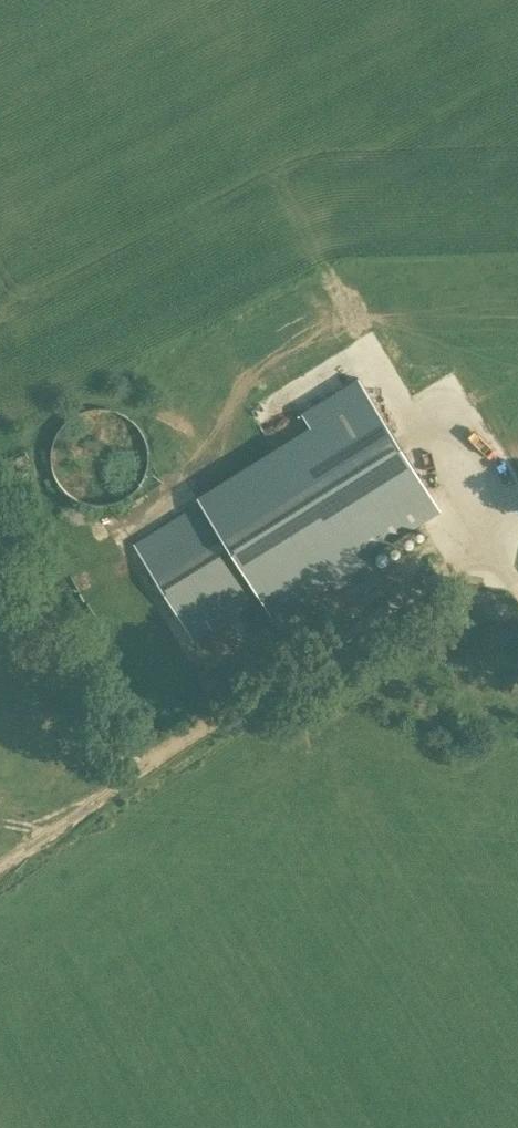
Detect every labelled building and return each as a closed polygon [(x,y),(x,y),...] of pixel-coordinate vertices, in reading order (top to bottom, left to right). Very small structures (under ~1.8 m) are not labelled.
[(358,377),(302,413),(313,431),(134,543),(193,637),(210,627),(211,628),(259,597),(270,615),(440,509),(358,377)] [(77,499),(91,504),(107,503),(122,498),(134,488),(142,474),(146,458),(144,443),(136,428),(126,418),(113,412),(99,409),(85,411),(71,417),(61,427),(54,439),(51,453),(52,467),(57,480),(65,491),(77,499)]
